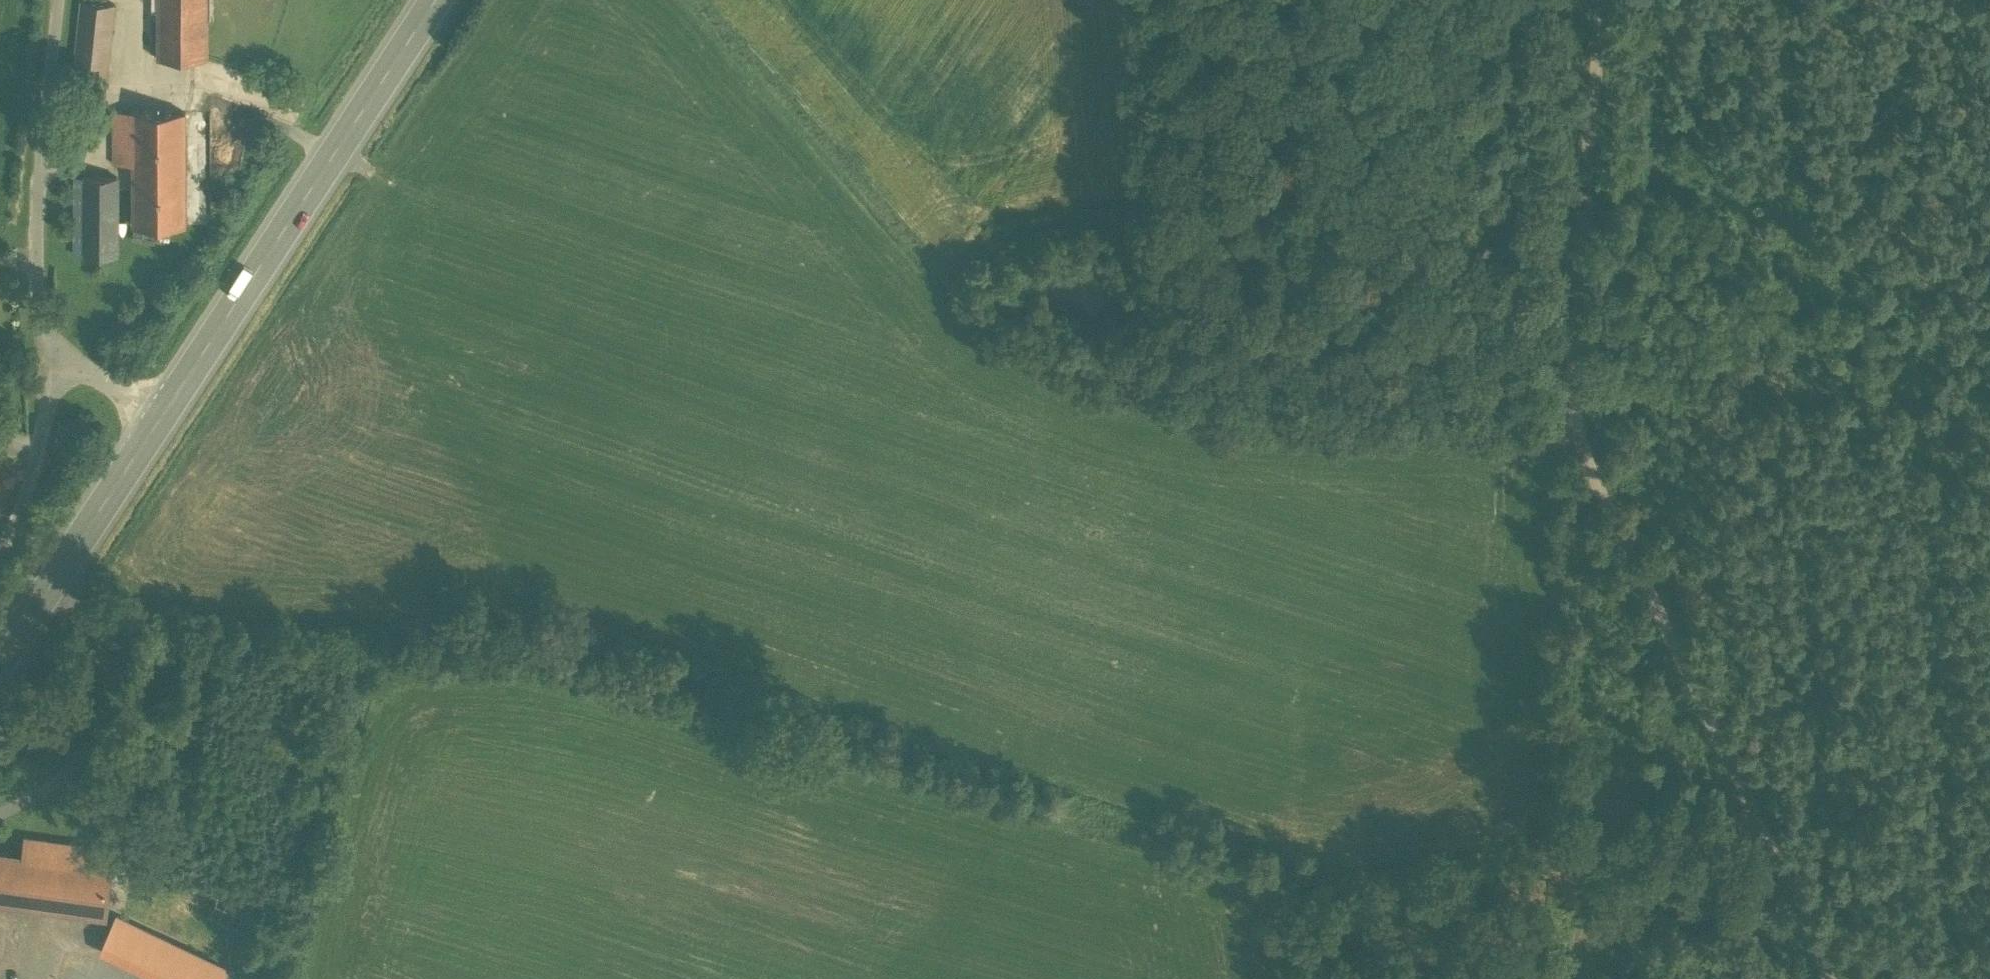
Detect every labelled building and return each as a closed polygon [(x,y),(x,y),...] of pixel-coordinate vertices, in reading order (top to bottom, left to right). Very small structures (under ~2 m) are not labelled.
[(176,60),(224,60),(224,0),(176,0),(176,60)] [(120,23),(83,20),(79,89),(116,92),(120,23)] [(196,115),(126,114),(125,177),(84,177),(84,257),(127,257),(127,225),(195,225),(196,115)] [(75,430),(62,424),(58,431),(71,438),(75,430)] [(44,856),(7,852),(1,906),(126,918),(133,846),(46,838),(44,856)] [(123,927),(111,957),(167,978),(183,978),(193,955),(123,927)]
